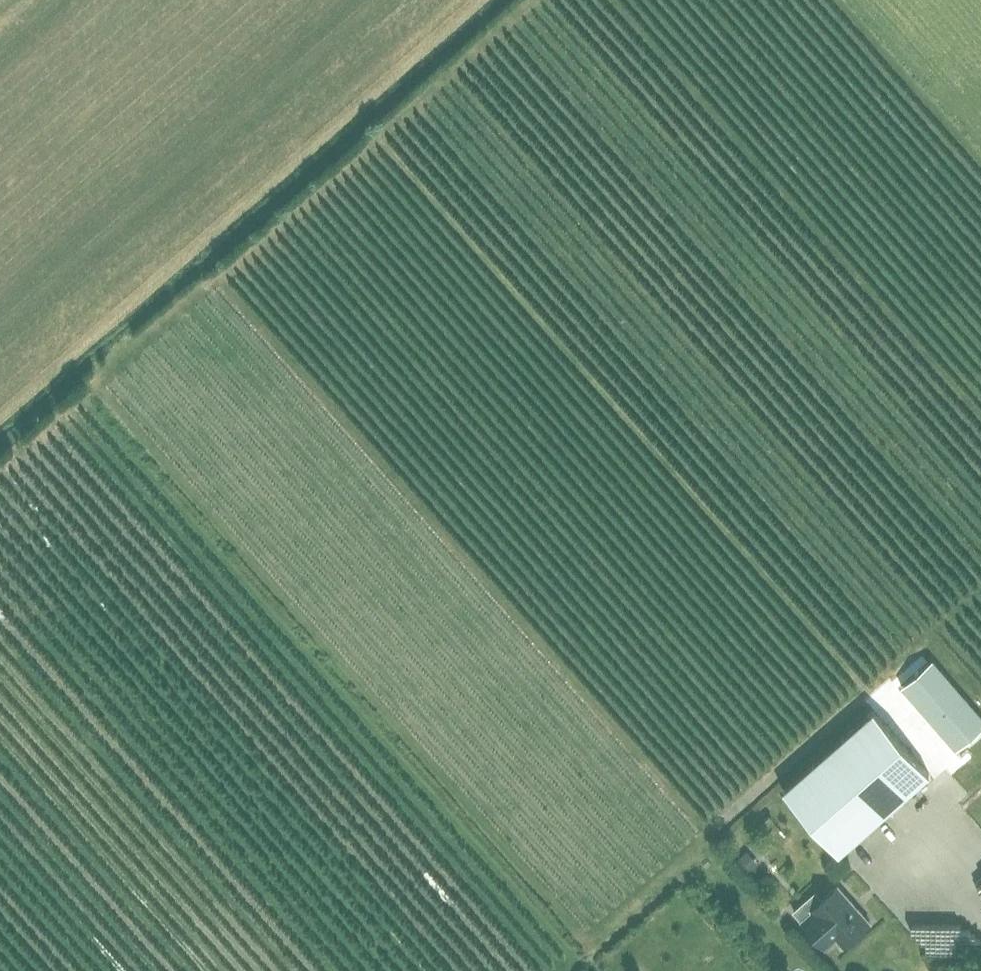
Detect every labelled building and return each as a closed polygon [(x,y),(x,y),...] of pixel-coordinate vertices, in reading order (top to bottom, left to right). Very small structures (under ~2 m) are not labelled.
[(956,747),(980,726),(980,715),(932,658),(901,684),(956,747)] [(929,772),(874,710),(783,790),(839,852),(929,772)] [(746,849),(736,858),(747,872),(758,863),(746,849)] [(800,918),(804,922),(825,947),(836,937),(843,946),(870,922),(838,885),(800,918)] [(921,926),(921,945),(960,945),(960,926),(921,926)]
